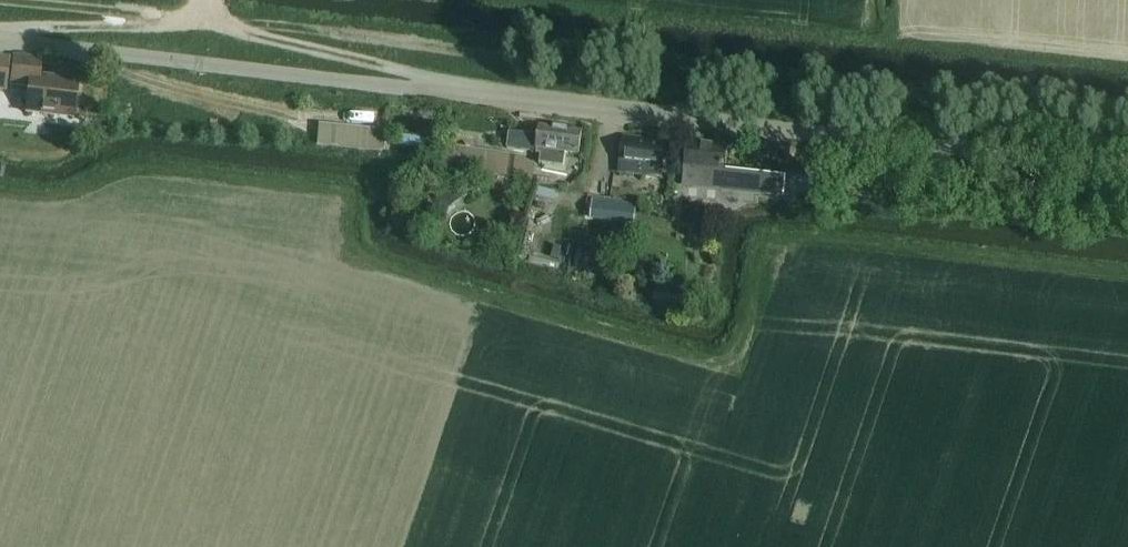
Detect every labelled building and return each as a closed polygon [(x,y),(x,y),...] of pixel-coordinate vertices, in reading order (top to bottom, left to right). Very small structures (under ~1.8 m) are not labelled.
[(78,77),(49,74),(40,73),(42,58),(15,55),(12,85),(28,86),(25,112),(75,117),(78,77)] [(10,57),(0,56),(0,91),(5,92),(10,57)] [(319,122),(317,142),(325,143),(383,149),(385,129),(319,122)] [(510,139),(509,147),(536,151),(536,153),(541,154),(539,163),(540,163),(563,166),(565,153),(578,155),(578,154),(582,130),(541,124),(540,135),(511,131),(510,139)] [(399,134),(397,145),(424,148),(425,137),(399,134)] [(665,140),(625,135),(621,173),(661,178),(665,140)] [(724,170),(727,147),(689,143),(684,184),(784,195),(786,177),(724,170)] [(442,163),(441,168),(460,171),(478,173),(531,180),(534,162),(526,161),(527,156),(464,148),(445,145),(442,163)] [(433,194),(446,211),(464,197),(452,180),(433,194)] [(593,198),(591,218),(634,223),(636,203),(603,199),(593,198)] [(682,292),(655,287),(653,300),(679,305),(682,292)]
